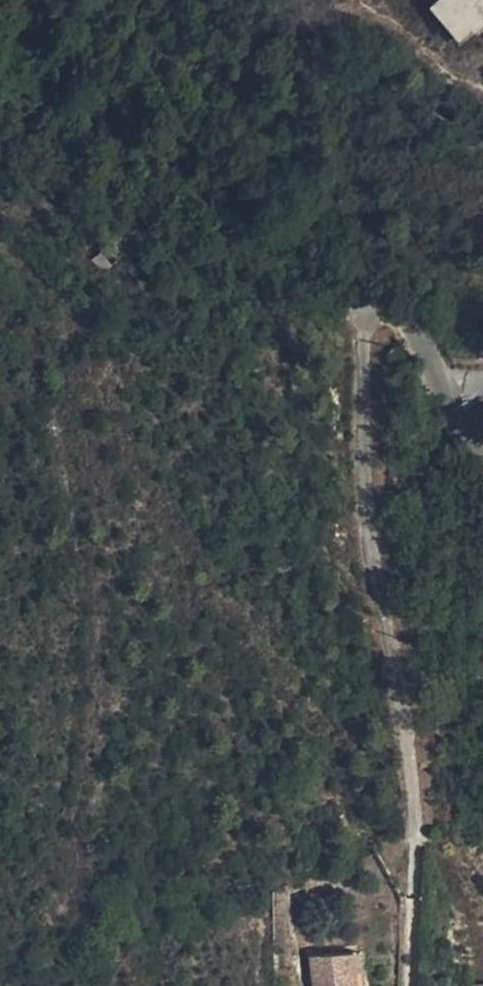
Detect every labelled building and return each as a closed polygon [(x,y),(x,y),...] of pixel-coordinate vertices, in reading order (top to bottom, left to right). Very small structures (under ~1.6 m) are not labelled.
[(457,47),(482,24),(482,0),(426,0),(457,47)] [(362,950),(354,951),(357,970),(364,969),(362,950)] [(310,957),(314,985),(359,985),(357,970),(354,951),(310,957)]
